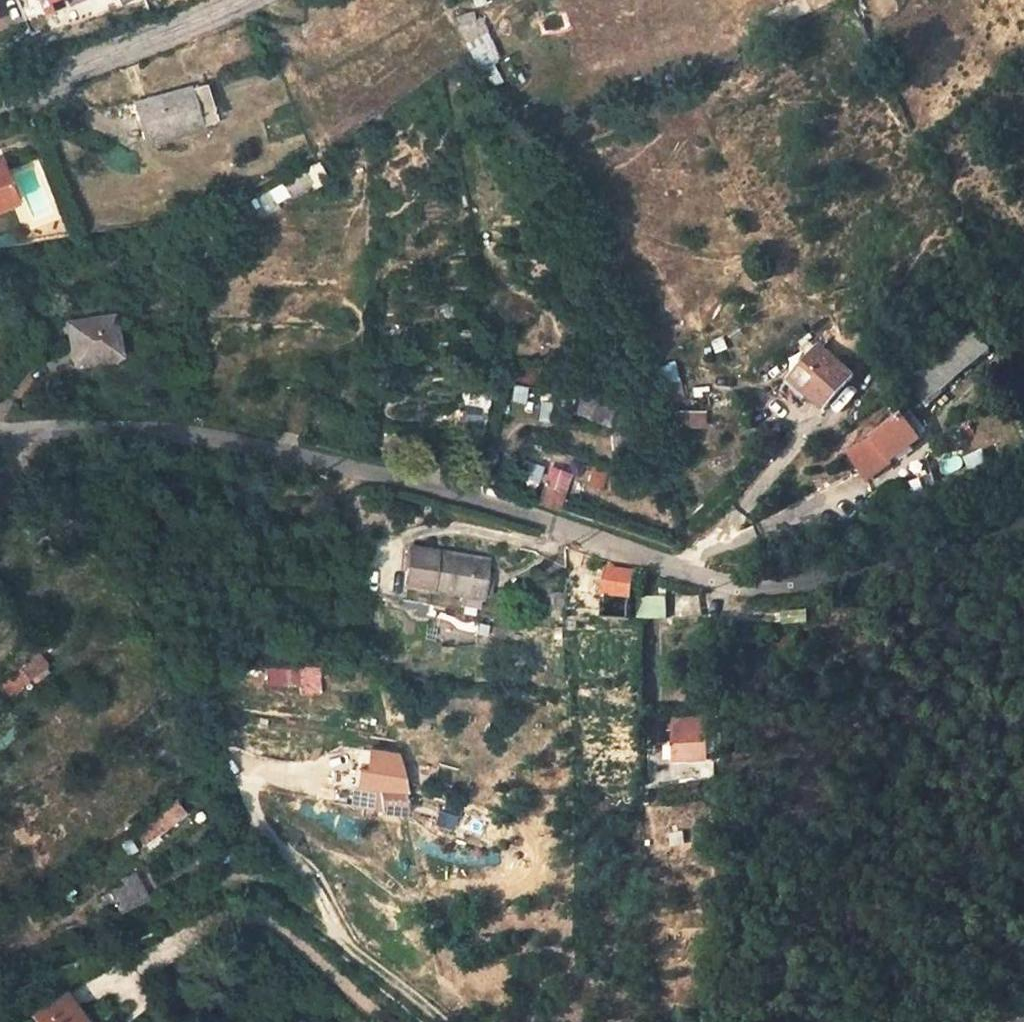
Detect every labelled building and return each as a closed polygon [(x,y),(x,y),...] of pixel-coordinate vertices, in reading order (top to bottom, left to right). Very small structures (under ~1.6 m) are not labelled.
[(480,8),(455,18),(475,68),(499,58),(480,8)] [(197,115),(213,110),(206,86),(135,107),(145,141),(200,124),(197,115)] [(200,124),(215,120),(213,110),(197,115),(200,124)] [(11,202),(0,171),(0,207),(11,202)] [(48,191),(27,199),(35,219),(55,212),(48,191)] [(73,363),(120,355),(114,316),(68,323),(73,363)] [(923,401),(988,349),(973,329),(908,381),(923,401)] [(791,380),(827,411),(856,377),(821,346),(791,380)] [(569,411),(606,426),(612,407),(575,392),(569,411)] [(484,423),(485,402),(465,402),(464,423),(484,423)] [(680,410),(680,425),(704,426),(704,410),(680,410)] [(848,453),(862,472),(895,451),(917,434),(901,414),(867,441),(848,453)] [(985,448),(968,459),(976,472),(993,462),(985,448)] [(538,483),(543,466),(529,461),(523,478),(538,483)] [(534,505),(557,512),(572,474),(549,466),(534,505)] [(603,488),(607,472),(590,468),(586,484),(603,488)] [(409,555),(405,594),(435,597),(490,603),(493,565),(438,559),(409,555)] [(606,566),(606,592),(630,593),(630,567),(606,566)] [(665,622),(670,599),(648,594),(643,616),(665,622)] [(676,597),(677,617),(704,616),(703,595),(676,597)] [(37,649),(4,676),(17,693),(51,666),(37,649)] [(324,680),(273,679),(273,694),(325,695),(324,680)] [(672,733),(672,762),(703,761),(702,734),(672,733)] [(703,761),(672,762),(672,776),(703,776),(703,761)] [(405,793),(370,786),(364,820),(411,831),(405,793)] [(182,810),(138,838),(148,855),(193,827),(182,810)] [(123,924),(153,906),(143,889),(112,908),(123,924)] [(62,1002),(33,1021),(75,1021),(62,1002)]
